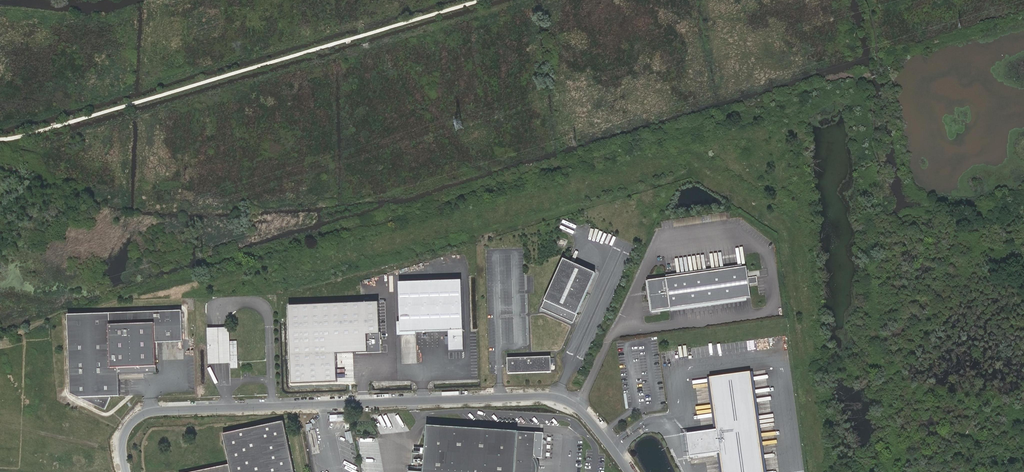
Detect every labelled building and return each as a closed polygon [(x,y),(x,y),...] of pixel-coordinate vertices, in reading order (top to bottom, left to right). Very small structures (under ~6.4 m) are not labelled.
[(573,323),(596,274),(564,259),(541,308),(573,323)] [(747,267),(648,281),(652,312),(751,298),(749,285),(758,283),(757,277),(748,278),(747,267)] [(464,351),(461,281),(399,283),(401,333),(448,331),(449,351),(464,351)] [(379,303),(290,305),(292,384),(338,383),(337,353),(380,351),(379,303)] [(157,367),(156,343),(183,342),(182,311),(68,315),(70,394),(105,410),(111,398),(111,397),(120,396),(119,368),(157,367)] [(230,342),(230,328),(208,329),(209,365),(231,365),(230,342)] [(238,368),(237,341),(230,342),(231,365),(231,369),(238,368)] [(551,372),(551,357),(507,358),(508,374),(551,372)] [(710,378),(717,428),(687,432),(689,453),(719,449),(722,471),(763,471),(750,373),(710,378)] [(221,435),(227,465),(188,471),(293,471),(281,421),(221,435)] [(427,426),(425,454),(413,453),(412,464),(418,464),(418,471),(424,471),(533,471),(536,433),(427,426)] [(350,432),(337,435),(341,452),(350,450),(348,441),(352,441),(350,432)]
